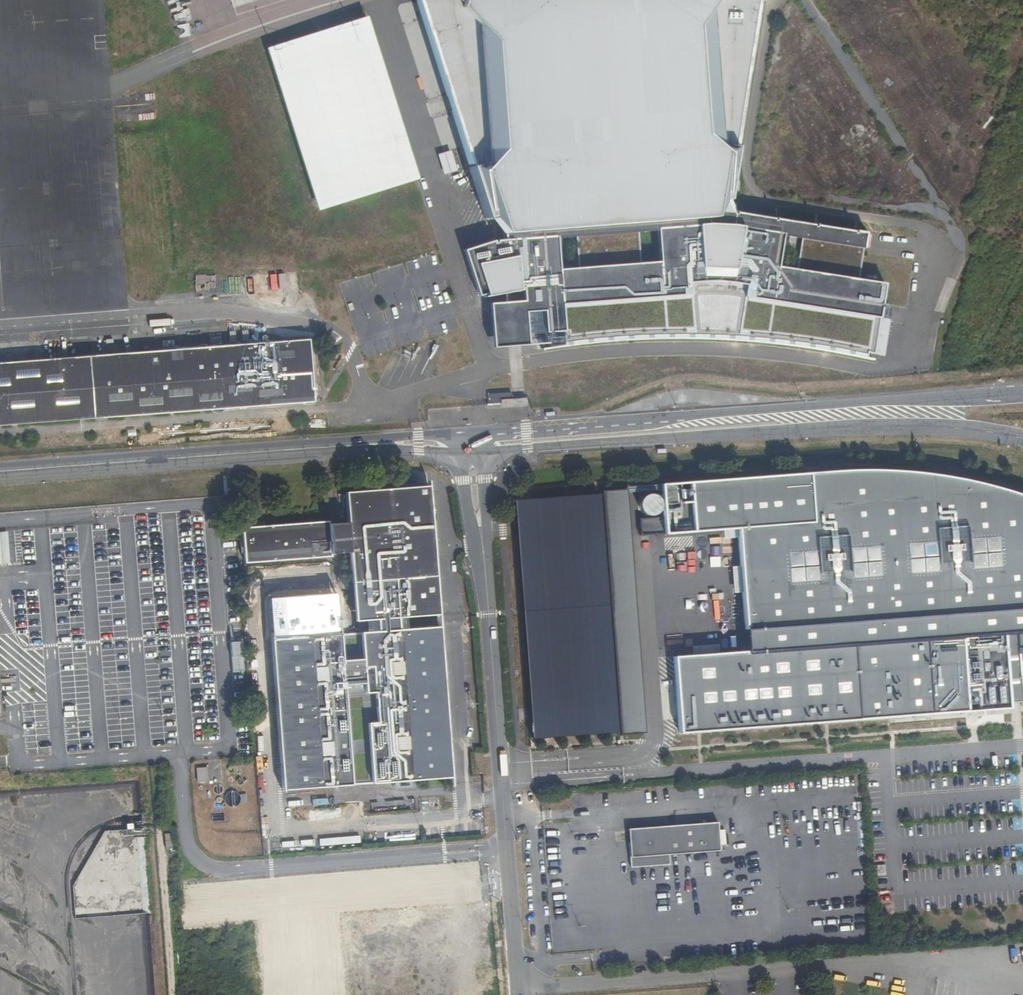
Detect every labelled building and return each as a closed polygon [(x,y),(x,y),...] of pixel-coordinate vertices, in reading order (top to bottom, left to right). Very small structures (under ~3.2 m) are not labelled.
[(469,168),(485,219),(489,218),(501,234),(504,233),(552,229),(654,221),(709,217),(726,196),(734,144),(756,0),(416,0),(469,168)] [(371,14),(270,45),(322,209),(419,179),(425,177),(371,14)] [(455,148),(443,152),(449,173),(462,168),(455,148)] [(464,250),(479,296),(484,295),(504,292),(505,302),(490,303),(492,346),(523,344),(541,343),(541,350),(562,347),(567,346),(591,343),(620,341),(647,339),(676,339),(694,339),(723,339),(738,340),(752,342),(789,345),(817,349),(842,353),(872,360),(879,318),(885,284),(857,280),(863,248),(866,232),(734,213),(728,196),(726,196),(709,217),(654,221),(552,229),(504,233),(505,240),(496,240),(497,243),(494,244),(493,241),(464,250)] [(309,339),(209,348),(177,351),(0,363),(0,426),(314,402),(309,339)] [(489,406),(513,404),(512,392),(488,394),(489,404),(489,406)] [(526,398),(501,400),(502,408),(526,406),(526,403),(526,398)] [(732,481),(661,487),(663,518),(665,536),(737,530),(745,634),(747,651),(674,657),(680,735),(1006,711),(999,639),(1022,637),(1022,494),(1008,488),(943,474),(894,471),(732,481)] [(429,486),(345,493),(347,523),(350,554),(355,621),(380,620),(392,618),(439,615),(429,486)] [(601,495),(616,736),(644,734),(629,494),(601,495)] [(616,736),(601,495),(513,500),(526,742),(616,736)] [(654,498),(651,497),(648,496),(644,497),(641,499),(639,501),(638,505),(637,508),(639,512),(641,514),(644,516),(647,517),(651,517),(654,515),(656,513),(658,510),(658,507),(658,503),(656,500),(654,498)] [(663,518),(638,520),(639,538),(665,536),(663,518)] [(330,556),(328,524),(328,521),(241,528),(244,563),(330,556)] [(347,523),(328,524),(330,556),(350,554),(347,523)] [(381,631),(360,633),(363,661),(342,663),(340,634),(271,639),(282,791),(351,785),(344,690),(366,688),(366,698),(376,698),(378,724),(368,725),(371,784),(447,780),(440,627),(393,630),(392,618),(380,620),(381,631)] [(206,768),(196,768),(196,782),(207,782),(206,768)] [(717,822),(628,829),(630,858),(631,867),(670,865),(669,855),(720,851),(717,822)] [(170,832),(163,833),(166,847),(172,846),(170,832)]
